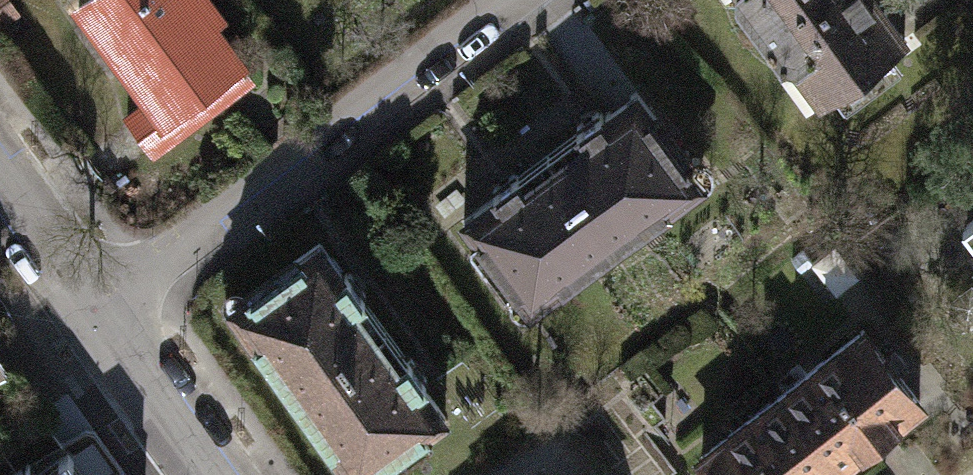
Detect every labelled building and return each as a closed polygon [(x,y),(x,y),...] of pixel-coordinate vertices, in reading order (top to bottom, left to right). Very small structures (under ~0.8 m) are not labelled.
[(17,11),(10,0),(0,0),(0,22),(17,11)] [(146,100),(175,78),(192,102),(243,65),(205,14),(213,8),(207,0),(79,0),(75,3),(146,100)] [(738,0),(782,60),(797,63),(824,100),(905,40),(876,0),(738,0)] [(202,115),(192,102),(175,78),(146,100),(123,116),(150,153),(202,115)] [(583,134),(550,160),(615,244),(670,201),(665,195),(694,173),(633,94),(604,116),(599,110),(577,126),(583,134)] [(563,284),(615,244),(550,160),(525,179),(519,171),(495,189),(499,194),(466,219),(528,298),(557,275),(563,284)] [(963,229),(972,243),(972,222),(963,229)] [(252,335),(293,392),(378,332),(356,302),(367,294),(349,270),(344,274),(320,241),(238,300),(260,330),(252,335)] [(852,328),(772,392),(830,464),(910,401),(852,328)] [(401,364),(378,332),(293,392),(335,451),(344,444),(365,474),(444,417),(422,386),(429,381),(411,356),(401,364)] [(830,464),(772,392),(693,454),(710,474),(817,474),(830,464)] [(42,474),(82,474),(69,456),(42,474)]
